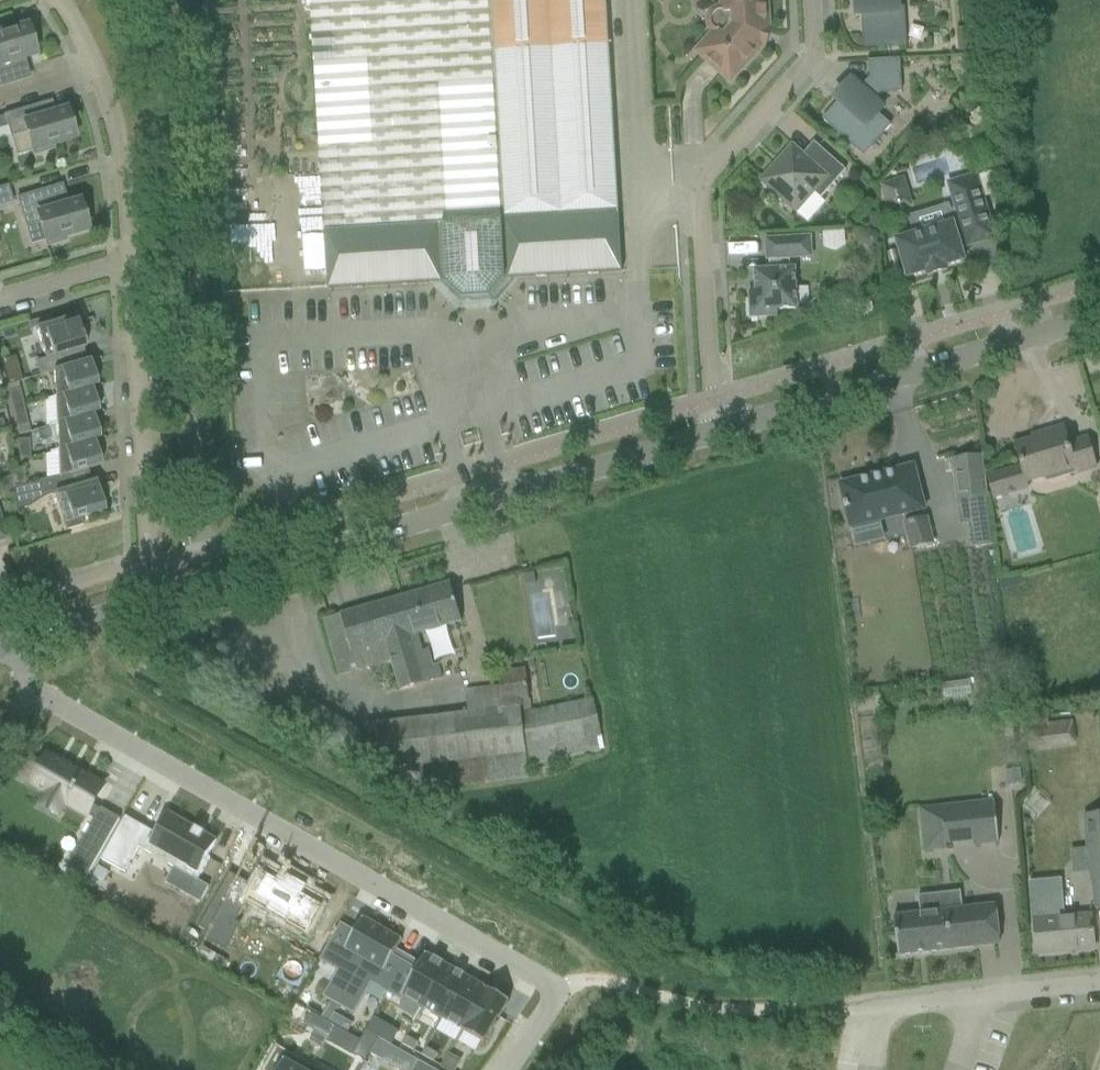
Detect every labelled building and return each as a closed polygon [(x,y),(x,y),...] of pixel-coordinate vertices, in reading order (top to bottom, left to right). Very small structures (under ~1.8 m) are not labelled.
[(328,287),(328,290),(446,283),(457,294),(463,299),(490,298),(495,292),(505,280),(622,273),(615,150),(606,0),(311,0),(328,287)] [(730,81),(761,46),(768,28),(766,0),(720,0),(721,7),(717,7),(711,11),(708,17),(707,23),(709,31),(711,34),(696,51),(730,81)] [(857,9),(861,9),(861,17),(863,36),(875,36),(876,48),(898,47),(907,47),(906,17),(900,18),(899,0),(856,0),(857,9)] [(28,79),(22,58),(35,54),(27,27),(4,34),(3,29),(0,30),(0,87),(28,79)] [(957,30),(959,51),(974,50),(973,28),(957,30)] [(965,56),(966,77),(980,76),(979,55),(965,56)] [(838,102),(822,120),(854,148),(863,138),(873,147),(892,125),(879,114),(884,108),(875,100),(881,94),(902,92),(900,59),(868,61),(870,78),(861,88),(852,80),(835,99),(838,102)] [(33,156),(52,150),(51,145),(74,138),(66,111),(53,115),(49,102),(4,116),(5,117),(0,118),(0,129),(8,127),(10,136),(26,132),(33,156)] [(762,182),(796,213),(814,193),(821,199),(846,171),(814,142),(802,155),(793,147),(762,182)] [(896,241),(908,279),(927,273),(928,277),(947,271),(946,267),(965,261),(961,248),(967,246),(967,247),(995,239),(976,176),(965,179),(966,182),(952,186),(956,200),(953,200),(956,211),(950,213),(948,206),(910,218),(915,235),(896,241)] [(0,188),(0,207),(13,203),(8,186),(0,188)] [(39,223),(46,247),(65,241),(64,237),(87,230),(79,203),(66,206),(60,186),(17,199),(26,227),(39,223)] [(869,225),(876,227),(882,221),(879,214),(872,213),(867,218),(869,225)] [(869,247),(876,248),(881,243),(882,236),(875,232),(870,232),(865,236),(865,242),(869,247)] [(750,293),(751,318),(776,317),(776,310),(797,309),(795,269),(790,270),(790,259),(812,257),(810,238),(767,240),(768,260),(769,260),(770,271),(755,272),(756,293),(750,293)] [(51,316),(34,321),(45,359),(35,362),(39,375),(90,361),(89,360),(86,361),(82,348),(86,347),(80,329),(76,330),(75,324),(78,323),(76,316),(53,323),(51,316)] [(46,400),(47,400),(97,385),(90,361),(39,375),(40,376),(53,372),(55,397),(46,400)] [(48,426),(48,427),(98,412),(91,388),(97,386),(97,385),(47,400),(47,401),(55,399),(56,424),(48,426)] [(9,392),(12,409),(23,406),(20,390),(9,392)] [(12,409),(16,427),(28,425),(23,406),(12,409)] [(49,453),(100,438),(92,414),(98,412),(48,427),(56,425),(57,450),(49,453)] [(986,478),(993,500),(1028,489),(1027,483),(1074,469),(1075,475),(1094,469),(1085,441),(1067,446),(1062,429),(1043,435),(1044,439),(1016,447),(1022,467),(986,478)] [(57,452),(59,477),(68,475),(101,465),(94,441),(100,439),(100,438),(49,453),(50,454),(57,452)] [(17,440),(18,459),(30,458),(29,440),(17,440)] [(953,460),(957,499),(986,496),(981,457),(953,460)] [(846,509),(850,528),(880,521),(925,510),(914,466),(840,485),(844,504),(843,504),(845,509),(846,509)] [(12,469),(13,488),(25,487),(24,469),(12,469)] [(55,494),(66,531),(83,526),(81,519),(105,512),(99,493),(97,488),(95,481),(72,488),(68,475),(59,477),(25,487),(13,488),(14,497),(15,511),(29,507),(43,498),(55,494)] [(903,524),(911,550),(934,544),(926,517),(903,524)] [(534,573),(523,575),(525,586),(536,585),(534,573)] [(391,660),(400,691),(442,679),(438,667),(433,668),(428,651),(422,652),(416,635),(461,622),(456,605),(450,584),(324,620),(340,675),(391,660)] [(469,713),(453,715),(457,761),(523,750),(525,770),(599,752),(596,739),(599,738),(598,735),(590,699),(568,703),(534,710),(526,668),(497,673),(500,687),(466,690),(469,713)] [(1048,717),(1023,720),(1027,749),(1051,746),(1048,717)] [(48,755),(32,784),(48,792),(66,803),(87,815),(95,819),(66,869),(85,880),(120,819),(101,808),(100,809),(93,805),(103,786),(48,755)] [(1020,769),(1005,771),(1007,786),(1023,784),(1020,769)] [(976,840),(976,845),(999,843),(994,801),(941,807),(945,844),(976,840)] [(126,817),(101,860),(125,873),(139,848),(197,881),(211,858),(208,857),(217,841),(205,834),(205,833),(195,827),(195,828),(167,812),(155,833),(126,817)] [(1083,816),(1087,849),(1090,874),(1091,882),(1099,881),(1099,815),(1083,816)] [(98,866),(89,882),(99,888),(109,872),(98,866)] [(228,873),(197,928),(223,942),(246,901),(307,935),(327,901),(307,890),(308,887),(287,875),(286,878),(265,867),(254,887),(228,873)] [(1062,882),(1028,885),(1029,893),(1032,920),(1034,920),(1035,933),(1037,955),(1094,950),(1092,928),(1094,928),(1093,914),(1065,917),(1060,917),(1060,910),(1064,906),(1063,896),(1062,882)] [(894,917),(898,956),(974,948),(974,947),(999,944),(995,907),(995,905),(963,909),(961,892),(918,896),(920,914),(894,917)] [(341,924),(320,960),(338,971),(323,997),(330,1001),(339,1005),(382,929),(362,918),(355,931),(341,924)] [(382,929),(339,1005),(354,1014),(371,984),(388,993),(405,963),(393,956),(397,950),(402,941),(382,929)] [(405,963),(388,993),(402,1001),(404,997),(423,1008),(447,966),(443,964),(444,963),(443,962),(442,964),(434,959),(435,958),(434,958),(425,954),(420,963),(416,969),(405,963)] [(290,957),(271,991),(295,1005),(315,970),(290,957)] [(447,966),(423,1008),(442,1019),(466,977),(464,976),(464,975),(464,974),(463,976),(457,972),(458,971),(457,971),(457,972),(447,966)] [(466,977),(442,1019),(462,1030),(486,988),(466,977)] [(486,988),(462,1030),(483,1042),(498,1017),(499,1018),(509,1001),(486,988)] [(330,1001),(320,1018),(329,1023),(334,1013),(339,1006),(339,1005),(330,1001)] [(334,1013),(329,1023),(338,1028),(343,1019),(334,1013)] [(314,1031),(309,1041),(322,1048),(327,1039),(314,1031)] [(366,1031),(353,1054),(366,1061),(370,1054),(379,1039),(366,1031)] [(407,1037),(402,1044),(414,1051),(418,1043),(407,1037)] [(379,1039),(370,1054),(382,1061),(391,1045),(379,1039)] [(262,1069),(310,1069),(312,1066),(278,1047),(278,1046),(276,1045),(262,1069)] [(426,1048),(422,1055),(433,1062),(438,1054),(426,1048)] [(440,1068),(445,1069),(456,1069),(462,1061),(449,1054),(440,1068)] [(412,1069),(434,1069),(418,1061),(412,1069)]
